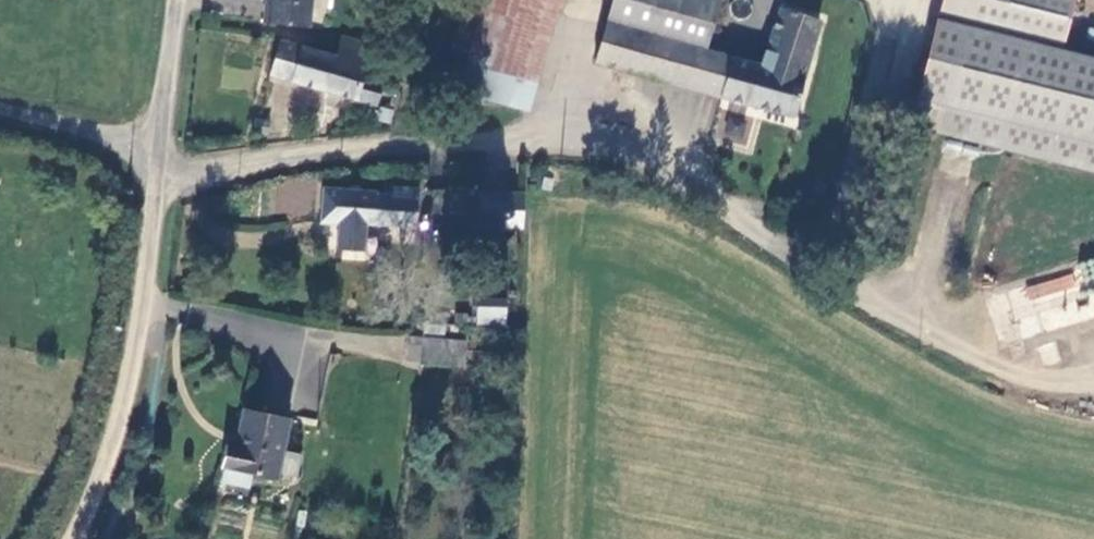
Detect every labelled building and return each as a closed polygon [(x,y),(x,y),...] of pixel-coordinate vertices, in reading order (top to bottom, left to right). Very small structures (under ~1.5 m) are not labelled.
[(311,0),(267,0),(264,22),(307,28),(311,0)] [(553,0),(487,0),(483,13),(471,60),(533,75),(553,0)] [(612,17),(638,24),(652,34),(706,47),(720,0),(616,0),(612,17)] [(920,118),(1093,165),(1093,50),(1074,45),(1086,0),(953,0),(920,118)] [(725,93),(796,115),(825,17),(782,7),(762,61),(738,55),(725,93)] [(471,60),(483,13),(469,9),(457,56),(471,60)] [(725,93),(738,55),(706,47),(652,34),(638,24),(612,17),(599,62),(725,93)] [(369,73),(377,36),(343,30),(338,54),(282,43),(274,76),(377,99),(382,76),(369,73)] [(526,101),(533,75),(471,60),(465,85),(526,101)] [(421,227),(422,199),(382,197),(382,193),(329,190),(327,225),(341,226),(341,253),(367,254),(369,224),(421,227)] [(530,229),(532,193),(488,192),(487,227),(530,229)] [(1093,323),(1093,255),(993,288),(1011,342),(1029,337),(1032,345),(1093,323)] [(476,304),(475,324),(506,325),(507,305),(476,304)] [(457,371),(459,356),(431,354),(429,369),(457,371)] [(282,482),(295,424),(247,412),(239,450),(230,448),(226,471),(282,482)]
